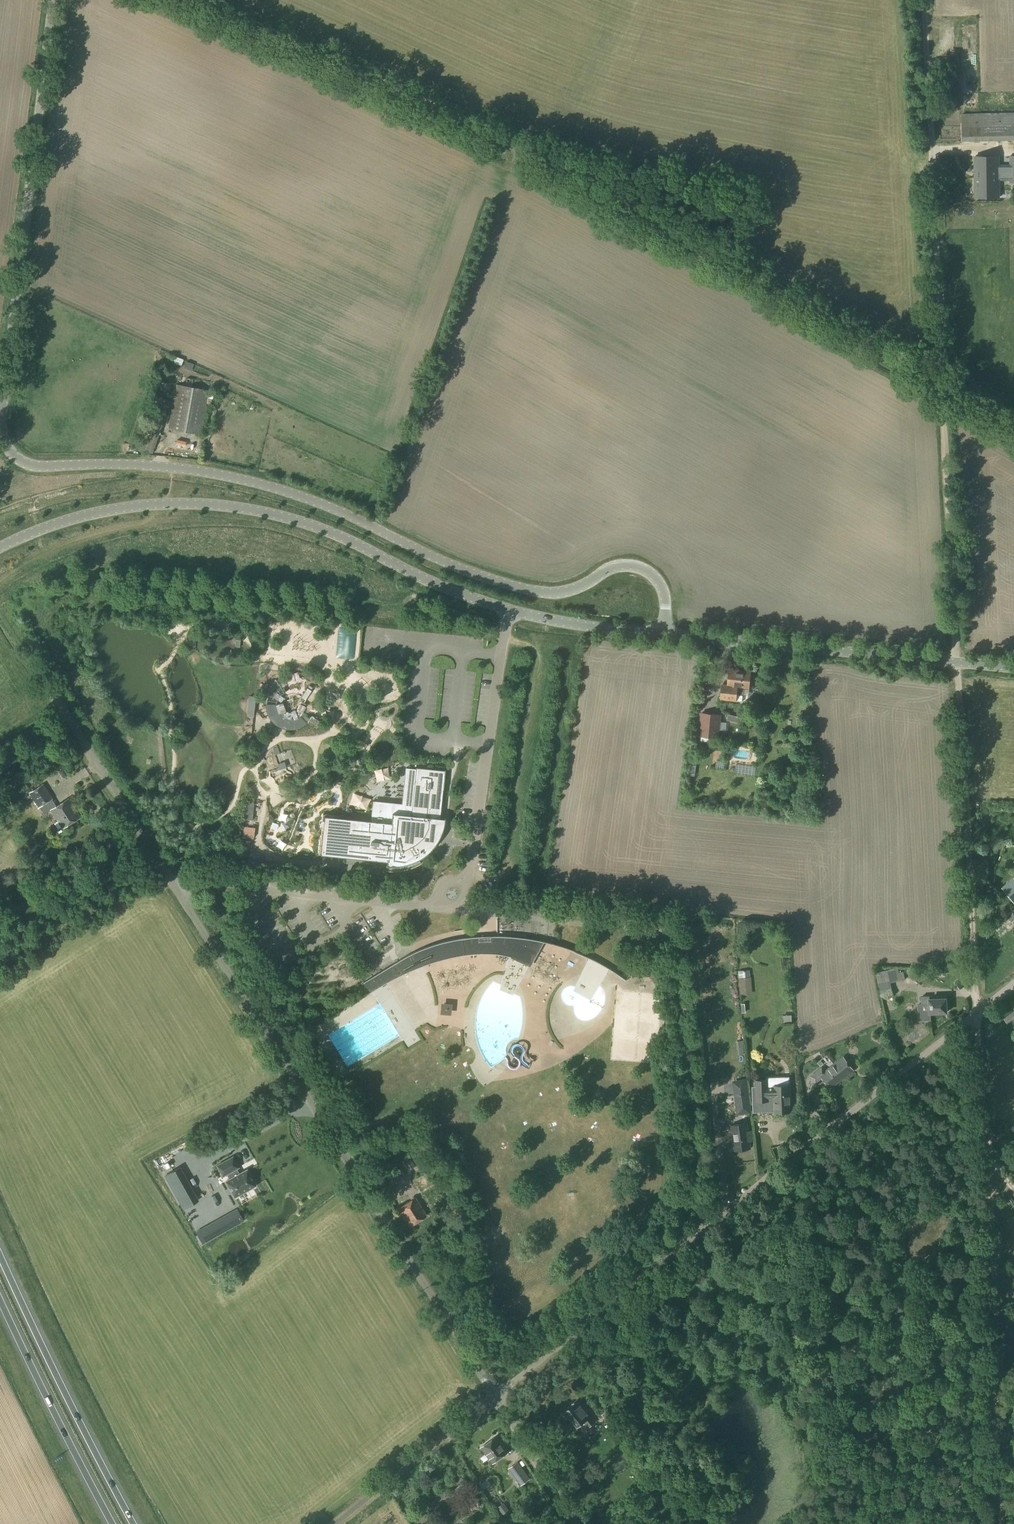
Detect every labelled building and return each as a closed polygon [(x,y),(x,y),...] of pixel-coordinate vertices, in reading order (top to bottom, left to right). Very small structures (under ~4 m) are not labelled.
[(1013,140),(1013,112),(961,114),(962,142),(1013,140)] [(1009,156),(1009,177),(1007,177),(1007,156),(999,156),(975,157),(975,198),(999,198),(999,185),(1012,185),(1012,183),(1013,183),(1013,156),(1009,156)] [(179,356),(177,362),(185,365),(187,359),(179,356)] [(169,391),(170,383),(162,382),(160,389),(169,391)] [(201,435),(209,390),(176,384),(168,429),(201,435)] [(361,661),(360,631),(342,631),(343,661),(361,661)] [(744,690),(745,688),(749,688),(751,672),(730,670),(728,684),(722,684),(720,700),(737,701),(737,697),(743,697),(744,690)] [(283,704),(288,686),(278,683),(272,701),(283,704)] [(719,738),(721,714),(700,712),(698,736),(719,738)] [(320,722),(311,716),(311,717),(310,718),(310,719),(309,720),(308,721),(317,727),(320,722)] [(274,730),(264,734),(266,739),(276,735),(274,730)] [(280,756),(286,753),(281,746),(276,749),(280,756)] [(371,821),(323,816),(319,855),(339,857),(367,860),(386,862),(385,871),(389,871),(394,871),(398,871),(403,870),(407,869),(411,868),(416,866),(421,863),(418,859),(421,857),(422,856),(425,854),(428,852),(430,850),(432,847),(434,844),(437,841),(435,840),(438,835),(439,836),(440,834),(441,832),(442,829),(443,826),(444,822),(444,819),(439,818),(445,771),(405,768),(403,789),(401,805),(373,801),(371,821)] [(56,807),(52,800),(53,799),(43,783),(28,793),(39,808),(44,815),(52,810),(63,828),(79,817),(68,799),(56,807)] [(1013,878),(1001,887),(1013,902),(1013,877),(1013,878)] [(535,955),(543,942),(531,939),(527,939),(519,938),(513,937),(508,937),(505,936),(497,936),(491,936),(483,937),(477,937),(472,937),(466,938),(460,939),(452,940),(446,942),(441,943),(436,944),(429,947),(424,948),(422,949),(419,950),(414,952),(410,954),(403,958),(399,961),(395,963),(364,981),(369,992),(382,986),(396,978),(411,971),(426,965),(443,960),(459,957),(475,956),(492,955),(509,957),(511,957),(511,956),(529,964),(534,955),(535,955)] [(881,998),(893,996),(887,970),(875,972),(881,998)] [(930,999),(930,997),(922,997),(922,1005),(918,1005),(919,1021),(931,1020),(931,1013),(947,1013),(947,999),(930,999)] [(442,1002),(441,1012),(451,1013),(452,1003),(442,1002)] [(1013,1019),(1013,1010),(1004,1018),(1007,1024),(1013,1019)] [(831,1088),(853,1070),(843,1058),(826,1071),(822,1066),(810,1076),(816,1083),(823,1078),(831,1088)] [(737,1115),(752,1113),(747,1079),(732,1081),(737,1115)] [(754,1080),(755,1102),(770,1102),(770,1099),(774,1099),(774,1112),(791,1112),(791,1104),(792,1104),(792,1096),(791,1096),(790,1085),(773,1086),(769,1086),(769,1080),(754,1080)] [(747,1124),(731,1126),(735,1150),(750,1148),(749,1141),(753,1141),(752,1130),(748,1130),(747,1124)] [(227,1174),(230,1179),(226,1182),(235,1198),(255,1186),(247,1170),(239,1174),(236,1169),(238,1168),(232,1157),(217,1166),(223,1177),(227,1174)] [(405,1163),(409,1169),(415,1165),(411,1159),(405,1163)] [(395,1184),(406,1177),(398,1165),(387,1171),(395,1184)] [(197,1201),(178,1167),(162,1176),(182,1210),(197,1201)] [(409,1227),(426,1216),(415,1197),(398,1208),(409,1227)] [(214,1220),(220,1231),(231,1225),(225,1214),(214,1220)] [(595,1422),(578,1400),(571,1405),(572,1406),(565,1411),(566,1413),(565,1415),(567,1418),(570,1417),(578,1427),(584,1421),(589,1427),(595,1422)] [(493,1463),(508,1452),(496,1436),(481,1447),(493,1463)] [(521,1485),(531,1479),(518,1461),(509,1468),(521,1485)] [(505,1520),(512,1515),(504,1503),(497,1508),(505,1520)]
